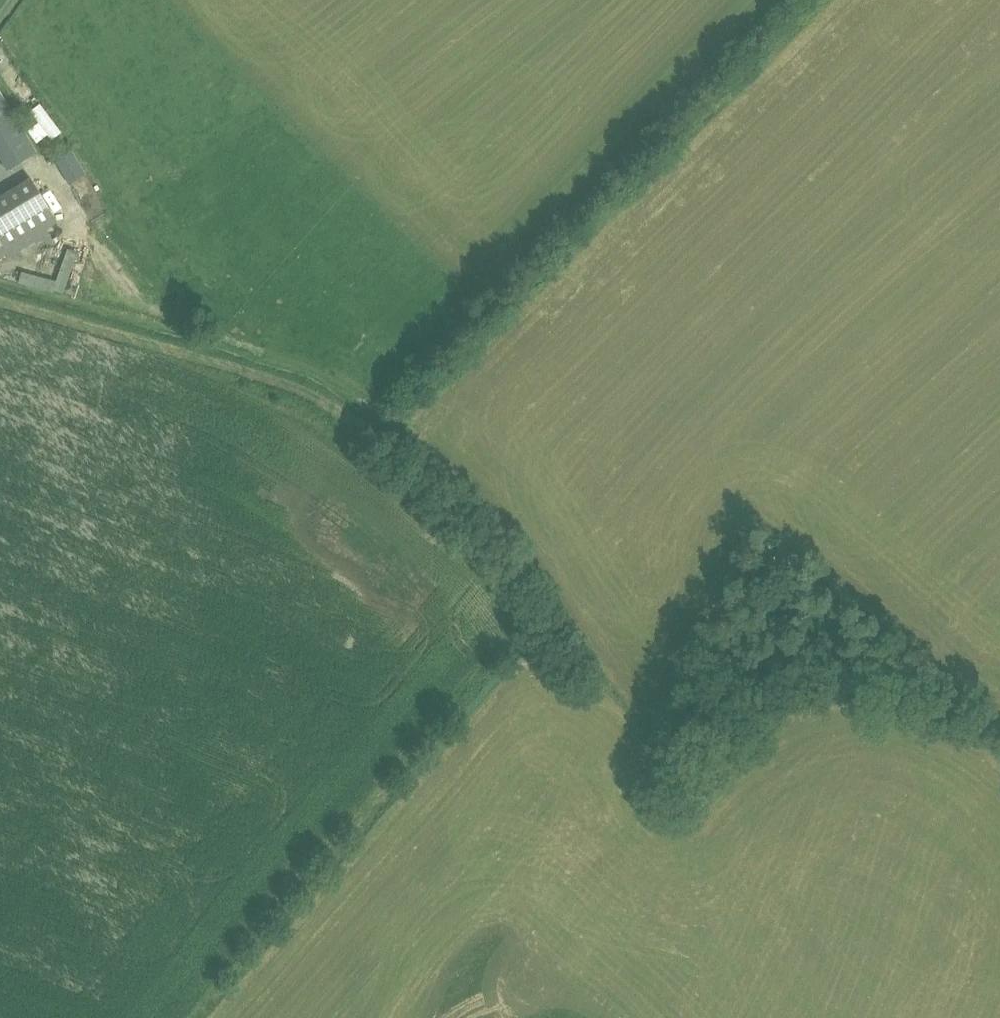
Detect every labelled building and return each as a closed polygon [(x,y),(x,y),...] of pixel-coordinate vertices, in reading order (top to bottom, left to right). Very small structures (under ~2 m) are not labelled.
[(37,153),(0,91),(0,158),(8,171),(37,153)] [(30,181),(0,198),(0,256),(55,224),(30,181)]
